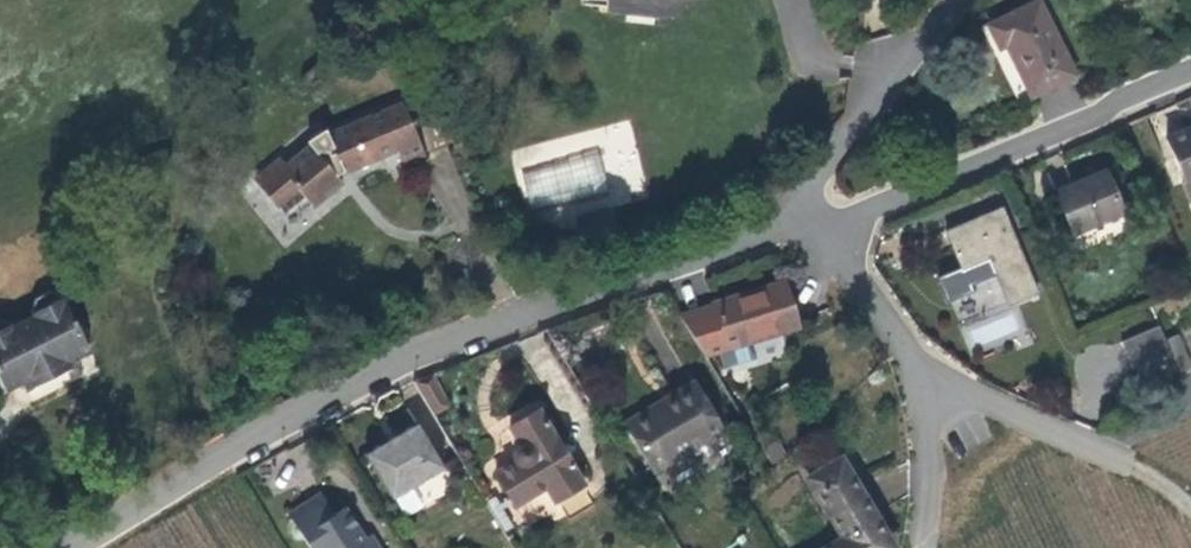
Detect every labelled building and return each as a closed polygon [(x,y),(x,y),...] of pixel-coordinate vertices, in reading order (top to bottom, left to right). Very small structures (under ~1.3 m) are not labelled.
[(1001,44),(1026,95),(1066,77),(1029,4),(982,26),(993,49),(1001,44)] [(404,171),(426,162),(403,109),(330,139),(318,135),(308,134),(299,139),(290,148),(293,152),(277,168),(272,175),(289,191),(309,210),(339,185),(333,177),(396,152),(404,171)] [(1157,140),(1176,186),(1174,187),(1181,204),(1190,200),(1190,125),(1157,140)] [(526,214),(603,201),(594,155),(520,172),(526,214)] [(272,175),(277,168),(271,163),(253,182),(277,205),(289,191),(272,175)] [(1063,235),(1112,216),(1095,175),(1046,194),(1063,235)] [(1014,314),(1041,302),(1004,216),(951,239),(966,276),(943,287),(952,310),(977,300),(975,294),(1001,284),(1014,314)] [(573,245),(587,242),(582,220),(569,222),(573,245)] [(667,309),(692,349),(705,344),(711,363),(743,352),(738,334),(786,319),(772,272),(743,281),(736,290),(730,291),(728,286),(701,295),(702,298),(667,309)] [(736,290),(743,281),(728,286),(730,291),(736,290)] [(76,352),(51,299),(43,295),(33,295),(26,300),(24,316),(0,329),(0,377),(1,377),(5,387),(8,394),(63,368),(59,361),(76,352)] [(1164,354),(1150,327),(1114,345),(1127,372),(1164,354)] [(1170,336),(1161,340),(1176,372),(1185,368),(1170,336)] [(433,372),(415,380),(436,414),(451,404),(433,372)] [(650,473),(722,431),(692,380),(670,393),(674,400),(624,429),(650,473)] [(554,499),(579,480),(582,478),(541,406),(537,408),(510,425),(520,442),(512,463),(496,470),(516,503),(545,484),(554,499)] [(382,496),(436,464),(408,418),(355,450),(382,496)] [(865,526),(867,524),(831,468),(806,485),(842,540),(829,547),(879,547),(865,526)] [(356,529),(349,534),(328,499),(317,506),(303,484),(273,503),(301,547),(368,547),(356,529)]
